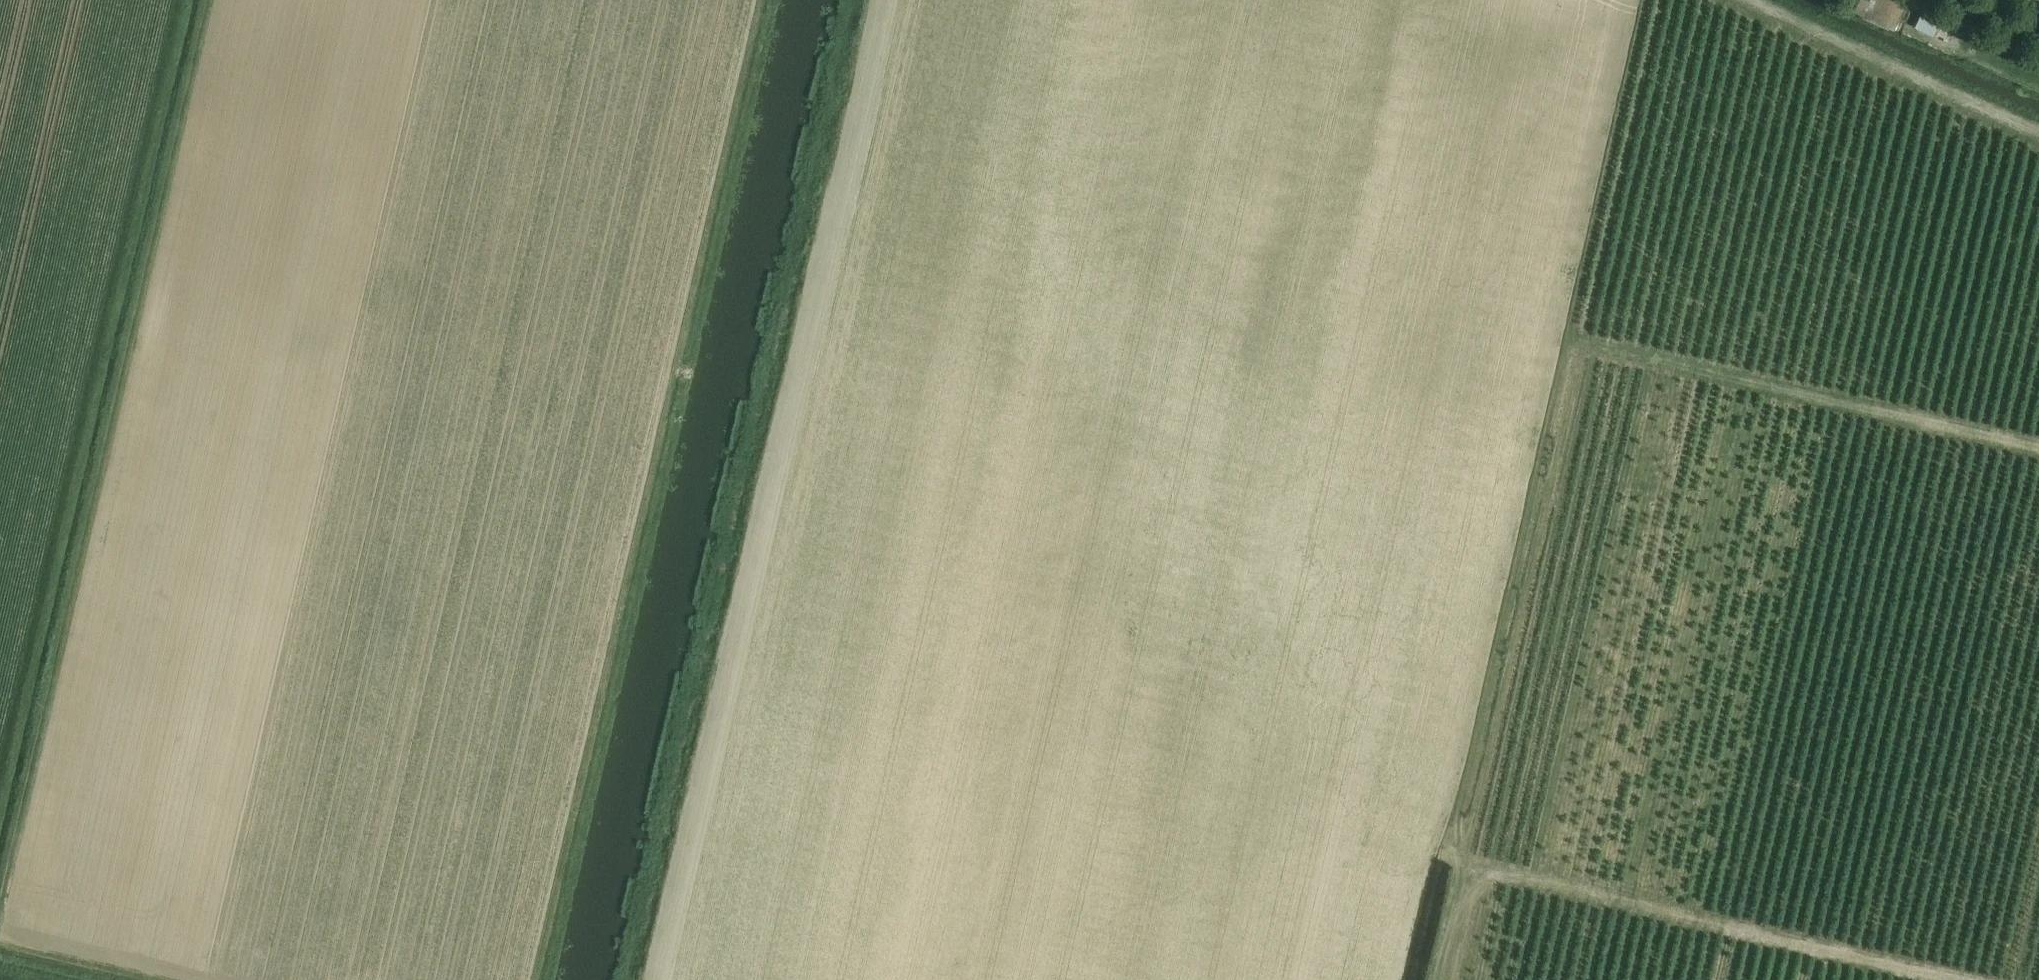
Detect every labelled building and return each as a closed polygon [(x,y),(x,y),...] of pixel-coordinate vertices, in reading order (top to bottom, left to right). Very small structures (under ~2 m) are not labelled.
[(1855,14),(1895,32),(1900,23),(1907,7),(1890,0),(1861,0),(1855,14)] [(1923,12),(1916,29),(1934,37),(1942,20),(1923,12)]
